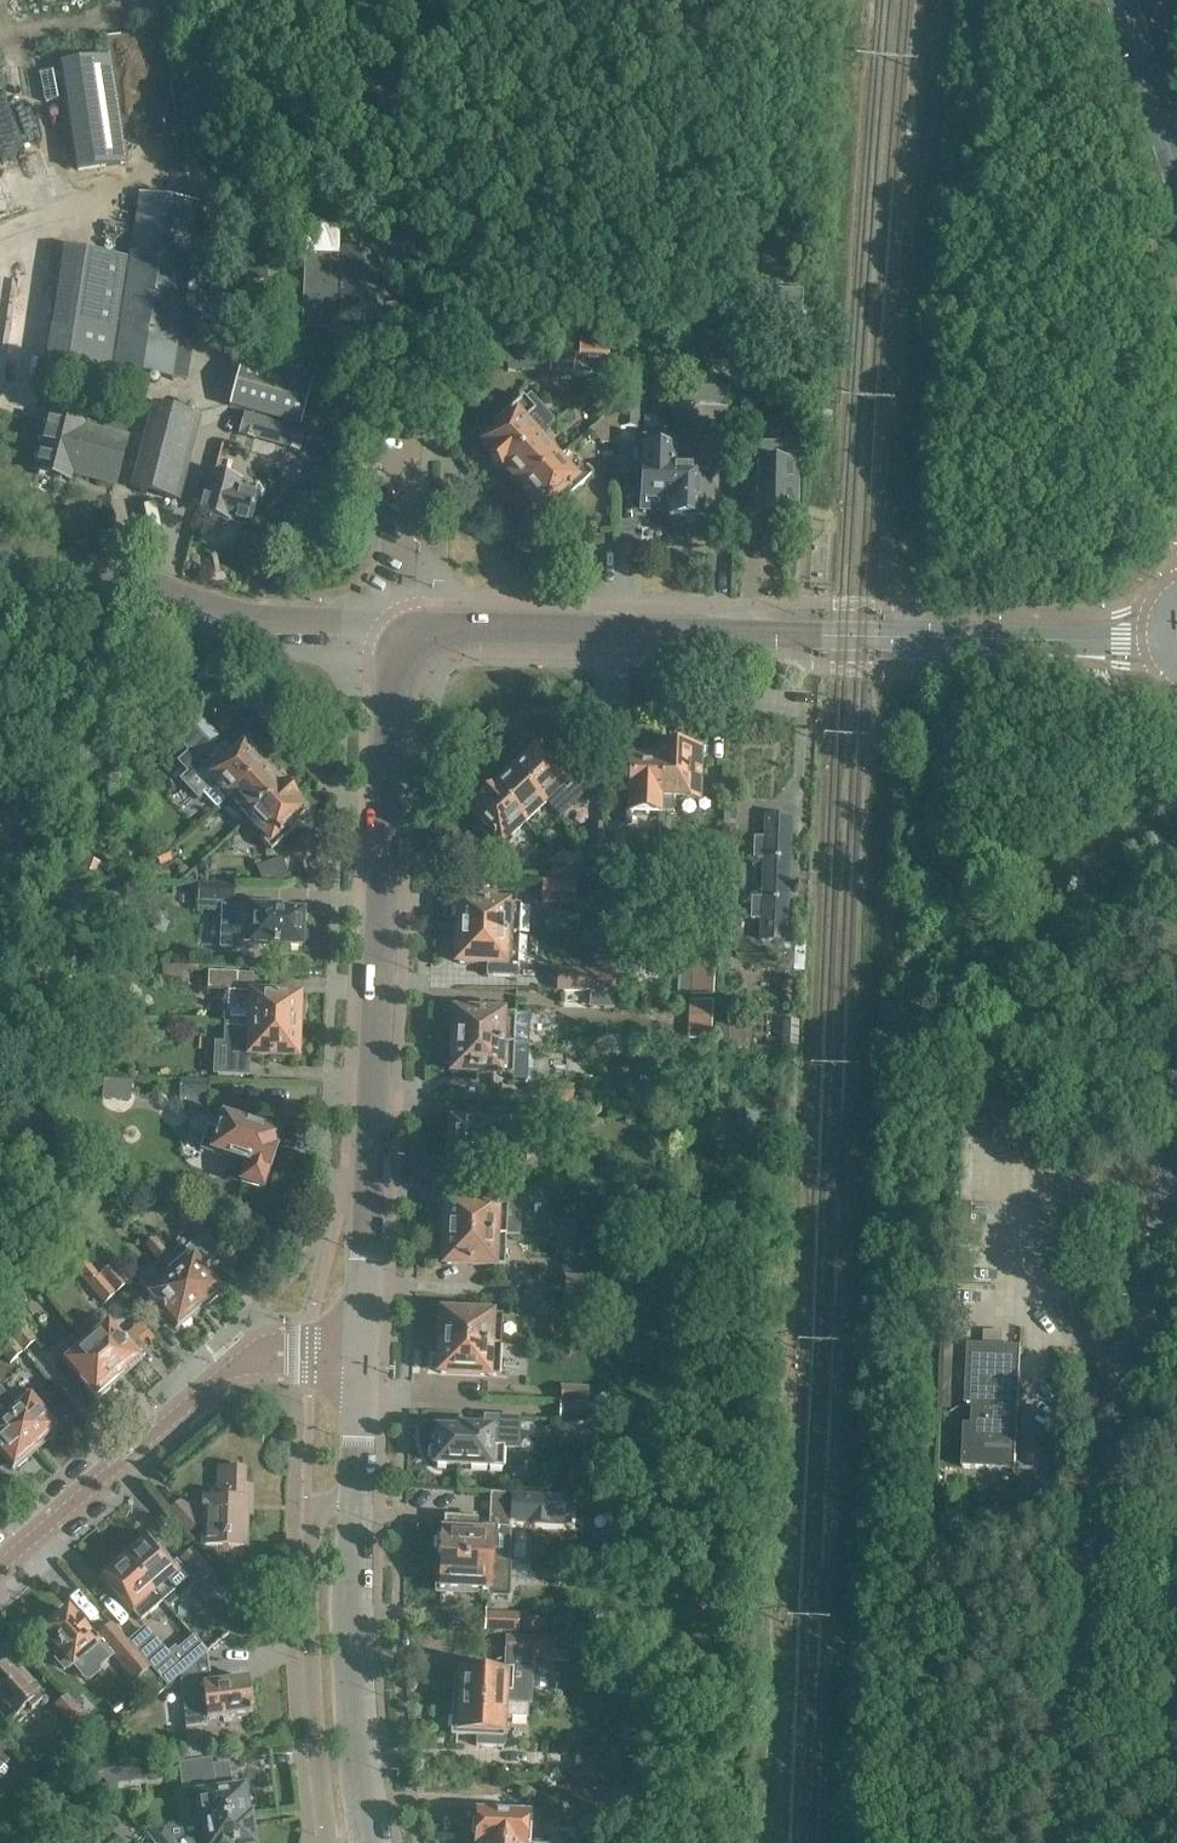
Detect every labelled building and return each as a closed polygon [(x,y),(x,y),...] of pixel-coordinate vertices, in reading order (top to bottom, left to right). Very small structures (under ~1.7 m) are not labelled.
[(110,56),(61,63),(76,170),(126,163),(110,56)] [(0,121),(0,193),(19,187),(0,121)] [(138,193),(112,369),(173,378),(173,377),(187,379),(190,360),(196,320),(182,318),(199,203),(138,193)] [(193,245),(189,275),(202,277),(207,247),(193,245)] [(64,248),(45,368),(69,371),(66,390),(105,396),(126,258),(64,248)] [(359,249),(342,248),(342,255),(306,253),(303,328),(340,330),(341,323),(379,324),(380,300),(396,301),(397,273),(459,275),(460,254),(397,251),(397,252),(382,252),(382,250),(365,249),(365,248),(359,248),(359,249)] [(266,281),(269,258),(237,254),(234,278),(266,281)] [(802,291),(770,290),(769,340),(801,340),(802,291)] [(233,295),(234,307),(246,307),(245,295),(233,295)] [(609,340),(580,338),(579,353),(609,355),(609,340)] [(316,369),(245,349),(229,406),(300,426),(316,369)] [(574,357),(550,356),(550,371),(574,371),(574,357)] [(154,376),(153,376),(152,376),(151,377),(149,377),(148,379),(148,380),(148,381),(148,382),(148,383),(149,384),(150,385),(151,386),(152,387),(154,387),(155,386),(156,386),(157,385),(158,384),(158,383),(158,381),(158,380),(158,379),(157,378),(157,377),(155,376),(154,376)] [(609,413),(621,413),(621,397),(609,397),(609,382),(604,382),(592,393),(609,413)] [(621,397),(621,413),(621,414),(620,427),(638,428),(639,382),(621,382),(621,397)] [(728,388),(680,387),(679,404),(728,405),(728,388)] [(539,437),(538,436),(553,422),(538,406),(534,409),(523,398),(495,423),(499,428),(482,444),(490,453),(488,455),(491,458),(490,462),(496,467),(499,467),(502,471),(504,469),(504,468),(539,437)] [(201,415),(155,404),(133,489),(179,501),(201,415)] [(192,404),(191,404),(189,404),(188,404),(188,405),(187,406),(186,407),(186,408),(186,409),(187,410),(187,411),(188,412),(190,412),(191,413),(193,412),(194,411),(195,410),(195,409),(195,407),(195,406),(194,405),(193,404),(192,404)] [(90,422),(51,412),(36,470),(70,479),(71,473),(115,484),(127,437),(126,437),(129,423),(108,417),(104,432),(89,428),(90,422)] [(620,444),(621,414),(609,414),(591,428),(602,443),(620,444)] [(303,432),(245,416),(239,436),(254,440),(255,435),(284,443),(282,448),(297,453),(303,432)] [(521,487),(523,489),(558,457),(539,437),(504,468),(504,469),(512,478),(512,481),(517,487),(521,487)] [(642,509),(670,510),(671,510),(673,451),(674,437),(644,437),(642,509)] [(720,452),(673,451),(671,510),(670,510),(670,516),(685,516),(687,520),(694,520),(696,517),(711,517),(712,502),(701,501),(701,481),(712,482),(712,467),(720,467),(720,452)] [(558,457),(523,489),(525,491),(524,495),(530,501),(533,501),(542,511),(560,494),(565,499),(591,475),(582,465),(573,474),(558,457)] [(755,465),(754,514),(793,515),(794,465),(755,465)] [(242,480),(209,472),(199,512),(250,525),(258,493),(239,489),(242,480)] [(98,547),(107,549),(110,539),(101,537),(98,547)] [(194,727),(179,741),(189,751),(179,761),(189,772),(181,779),(198,798),(203,793),(217,809),(229,798),(263,765),(261,763),(262,760),(256,754),(253,754),(243,744),(226,761),(211,746),(218,739),(201,721),(194,727)] [(660,747),(660,753),(661,753),(660,797),(700,798),(700,783),(689,783),(690,763),(701,763),(701,748),(686,748),(684,744),(677,744),(675,747),(660,747)] [(515,767),(513,769),(546,803),(562,788),(565,792),(575,783),(556,762),(551,767),(535,749),(525,758),(521,758),(515,764),(515,767)] [(660,813),(660,797),(661,753),(660,753),(632,752),(630,812),(660,813)] [(265,767),(263,765),(229,798),(248,819),(283,786),(282,785),(274,777),(274,773),(269,767),(265,767)] [(502,780),(494,788),(493,788),(525,823),(546,803),(513,769),(512,771),(508,770),(502,776),(502,780)] [(284,783),(282,785),(283,786),(248,819),(263,835),(259,838),(271,851),(292,831),(288,827),(305,810),(297,801),(299,800),(296,796),(296,792),(291,787),(287,787),(284,783)] [(493,788),(494,788),(492,786),(488,789),(485,789),(479,794),(479,798),(476,801),(478,803),(469,811),(485,828),(481,833),(500,853),(513,842),(509,838),(525,823),(493,788)] [(790,818),(767,817),(766,838),(755,837),(754,858),(765,859),(763,898),(752,897),(751,919),(762,919),(761,939),(784,940),(790,818)] [(590,848),(605,849),(606,833),(606,825),(591,825),(590,848)] [(623,834),(606,833),(605,849),(604,862),(622,863),(623,834)] [(684,846),(660,846),(660,863),(684,863),(684,846)] [(160,865),(172,860),(167,849),(155,854),(160,865)] [(102,864),(84,857),(80,868),(97,875),(102,864)] [(282,858),(256,867),(263,885),(281,885),(290,881),(282,858)] [(548,869),(556,877),(565,869),(557,860),(548,869)] [(543,881),(542,902),(574,903),(575,883),(543,881)] [(233,909),(233,907),(233,904),(234,904),(235,884),(198,883),(197,909),(223,909),(223,908),(233,909)] [(462,922),(462,932),(519,935),(520,905),(460,902),(460,905),(457,906),(456,918),(459,919),(459,922),(462,922)] [(233,909),(223,908),(223,909),(222,948),(251,949),(252,946),(302,947),(302,943),(305,941),(305,930),(302,927),(303,913),(290,912),(290,906),(277,905),(277,909),(233,909)] [(457,963),(490,964),(490,977),(517,978),(519,935),(462,932),(461,942),(458,942),(458,945),(455,947),(454,958),(457,960),(457,963)] [(692,938),(688,996),(713,997),(717,939),(692,938)] [(557,972),(557,988),(584,989),(610,990),(611,976),(585,975),(585,973),(557,972)] [(232,988),(230,1024),(294,1026),(294,1016),(298,1016),(298,1013),(301,1011),(301,1000),(299,998),(299,996),(255,994),(255,974),(214,973),(214,988),(232,988)] [(688,1000),(686,1040),(711,1041),(713,1001),(688,1000)] [(457,1032),(457,1042),(514,1044),(515,1014),(455,1011),(455,1014),(452,1016),(451,1027),(454,1028),(454,1032),(457,1032)] [(797,1022),(782,1022),(780,1048),(796,1048),(797,1022)] [(751,1025),(720,1023),(718,1047),(750,1049),(751,1025)] [(293,1037),(294,1026),(230,1024),(229,1045),(236,1045),(236,1055),(222,1054),(221,1074),(249,1075),(250,1056),(296,1057),(296,1055),(299,1053),(299,1042),(297,1040),(297,1037),(293,1037)] [(529,1045),(514,1044),(457,1042),(456,1052),(453,1051),(453,1055),(450,1056),(449,1067),(452,1069),(452,1072),(513,1075),(512,1080),(527,1081),(529,1045)] [(130,1096),(131,1080),(106,1079),(105,1095),(130,1096)] [(208,1105),(209,1081),(180,1080),(179,1105),(208,1105)] [(539,1101),(562,1102),(573,1103),(574,1086),(540,1085),(539,1101)] [(561,1117),(562,1102),(539,1101),(533,1100),(532,1116),(561,1117)] [(279,1136),(223,1118),(211,1154),(245,1165),(240,1183),(263,1190),(276,1151),(274,1150),(279,1136)] [(491,1118),(491,1123),(451,1121),(450,1136),(447,1136),(446,1154),(459,1155),(459,1154),(469,1154),(469,1157),(473,1157),(473,1154),(491,1155),(491,1161),(524,1162),(525,1136),(522,1136),(523,1120),(491,1118)] [(449,1223),(449,1233),(506,1236),(507,1205),(447,1203),(447,1205),(443,1207),(443,1218),(446,1220),(446,1223),(449,1223)] [(548,1237),(574,1238),(575,1223),(549,1222),(548,1237)] [(189,1253),(168,1271),(199,1308),(209,1299),(211,1301),(220,1293),(218,1291),(221,1289),(202,1267),(220,1251),(204,1233),(185,1249),(189,1253)] [(504,1266),(506,1236),(449,1233),(448,1243),(445,1243),(445,1246),(442,1248),(441,1259),(444,1261),(444,1263),(504,1266)] [(165,1251),(154,1238),(145,1245),(156,1258),(165,1251)] [(88,1261),(76,1272),(88,1285),(104,1303),(116,1293),(100,1275),(93,1267),(88,1261)] [(112,1264),(100,1275),(116,1293),(128,1282),(112,1264)] [(188,1317),(199,1308),(168,1271),(159,1279),(152,1271),(138,1282),(145,1290),(145,1291),(176,1327),(180,1324),(181,1326),(190,1319),(188,1317)] [(566,1277),(565,1293),(592,1294),(593,1278),(566,1277)] [(591,1310),(592,1294),(565,1293),(564,1309),(591,1310)] [(444,1333),(443,1343),(501,1346),(502,1315),(442,1312),(442,1314),(438,1316),(438,1327),(441,1329),(441,1333),(444,1333)] [(16,1318),(3,1330),(23,1352),(36,1340),(16,1318)] [(108,1322),(86,1342),(117,1378),(127,1369),(130,1370),(137,1364),(137,1361),(140,1359),(108,1322)] [(23,1352),(3,1330),(0,1333),(0,1352),(10,1363),(23,1352)] [(107,1387),(117,1378),(86,1342),(78,1348),(72,1341),(58,1354),(64,1361),(63,1361),(95,1397),(98,1395),(100,1396),(108,1389),(107,1387)] [(499,1376),(501,1346),(443,1343),(443,1352),(440,1352),(440,1355),(436,1357),(436,1368),(439,1370),(439,1373),(499,1376)] [(1016,1472),(1022,1348),(969,1345),(966,1404),(973,1404),(972,1424),(965,1423),(963,1467),(1014,1469),(1014,1472),(1016,1472)] [(562,1387),(561,1403),(588,1404),(589,1388),(562,1387)] [(36,1448),(46,1439),(48,1441),(57,1434),(55,1432),(58,1429),(26,1393),(14,1404),(0,1388),(0,1407),(36,1448)] [(599,1405),(588,1404),(561,1403),(560,1419),(598,1421),(599,1405)] [(36,1448),(0,1407),(0,1452),(13,1467),(16,1465),(18,1467),(27,1459),(25,1457),(36,1448)] [(433,1446),(432,1459),(435,1461),(435,1464),(504,1467),(505,1445),(514,1445),(518,1446),(520,1416),(485,1414),(485,1426),(465,1425),(465,1422),(449,1421),(449,1430),(436,1430),(436,1444),(433,1446)] [(203,1536),(221,1537),(245,1538),(246,1513),(242,1511),(243,1501),(251,1501),(251,1487),(243,1487),(244,1469),(220,1468),(219,1499),(205,1499),(204,1505),(184,1505),(181,1501),(169,1512),(188,1533),(199,1523),(204,1523),(203,1536)] [(491,1491),(489,1517),(510,1519),(512,1519),(523,1519),(525,1493),(491,1491)] [(439,1537),(438,1550),(443,1553),(442,1559),(508,1562),(510,1519),(489,1517),(489,1527),(477,1527),(477,1518),(444,1517),(443,1535),(439,1537)] [(138,1543),(123,1556),(162,1602),(165,1605),(194,1580),(174,1558),(168,1564),(167,1563),(168,1561),(156,1548),(155,1549),(147,1540),(140,1546),(138,1543)] [(192,1548),(181,1558),(202,1583),(214,1573),(192,1548)] [(140,1621),(162,1602),(123,1556),(108,1569),(111,1572),(104,1578),(111,1587),(110,1588),(122,1602),(123,1601),(140,1621)] [(442,1559),(441,1593),(460,1594),(461,1589),(488,1590),(488,1594),(507,1595),(509,1562),(508,1562),(442,1559)] [(76,1619),(68,1611),(60,1618),(60,1617),(57,1620),(54,1616),(43,1626),(46,1629),(43,1631),(72,1666),(73,1665),(80,1673),(85,1678),(89,1678),(99,1670),(99,1666),(95,1660),(104,1652),(90,1636),(91,1635),(77,1619),(76,1619)] [(519,1615),(485,1613),(484,1630),(518,1632),(519,1615)] [(521,1632),(544,1633),(545,1618),(521,1617),(521,1632)] [(149,1668),(112,1624),(97,1637),(135,1681),(149,1668)] [(166,1687),(180,1675),(206,1653),(194,1639),(170,1658),(148,1631),(130,1645),(166,1687)] [(572,1640),(556,1639),(509,1637),(508,1653),(531,1654),(556,1655),(555,1663),(571,1663),(572,1640)] [(210,1684),(206,1653),(180,1675),(187,1726),(185,1726),(185,1728),(202,1726),(202,1725),(208,1724),(207,1719),(253,1714),(248,1679),(210,1684)] [(508,1653),(507,1668),(488,1667),(488,1672),(460,1671),(459,1677),(455,1679),(454,1692),(458,1694),(458,1698),(528,1702),(529,1691),(531,1654),(508,1653)] [(6,1665),(0,1669),(0,1713),(9,1723),(27,1706),(31,1711),(41,1702),(30,1689),(31,1688),(17,1672),(14,1674),(6,1665)] [(96,1700),(85,1689),(71,1701),(81,1713),(96,1700)] [(91,1725),(65,1696),(55,1705),(81,1734),(91,1725)] [(528,1704),(458,1700),(458,1714),(453,1716),(453,1729),(457,1731),(457,1735),(476,1736),(476,1746),(503,1747),(505,1716),(527,1717),(528,1704)] [(0,1742),(0,1759),(6,1763),(14,1753),(0,1742)] [(606,1750),(576,1748),(575,1776),(605,1778),(606,1750)] [(181,1778),(222,1773),(227,1773),(225,1753),(179,1758),(181,1778)] [(103,1779),(90,1762),(76,1772),(89,1790),(103,1779)] [(243,1788),(224,1790),(222,1790),(222,1789),(224,1789),(222,1773),(181,1778),(184,1799),(186,1799),(189,1821),(195,1820),(195,1822),(246,1816),(245,1805),(248,1805),(246,1790),(243,1791),(243,1788)] [(477,1842),(502,1842),(529,1842),(531,1811),(494,1809),(494,1814),(478,1813),(478,1819),(473,1821),(473,1834),(477,1837),(477,1842)] [(247,1816),(247,1817),(196,1823),(198,1837),(205,1836),(206,1842),(254,1842),(257,1842),(255,1827),(252,1828),(251,1815),(247,1816)] [(26,1821),(17,1832),(25,1840),(35,1829),(26,1821)] [(163,1828),(145,1830),(155,1842),(175,1842),(163,1828)] [(548,1842),(566,1842),(566,1834),(548,1833),(548,1842)]
